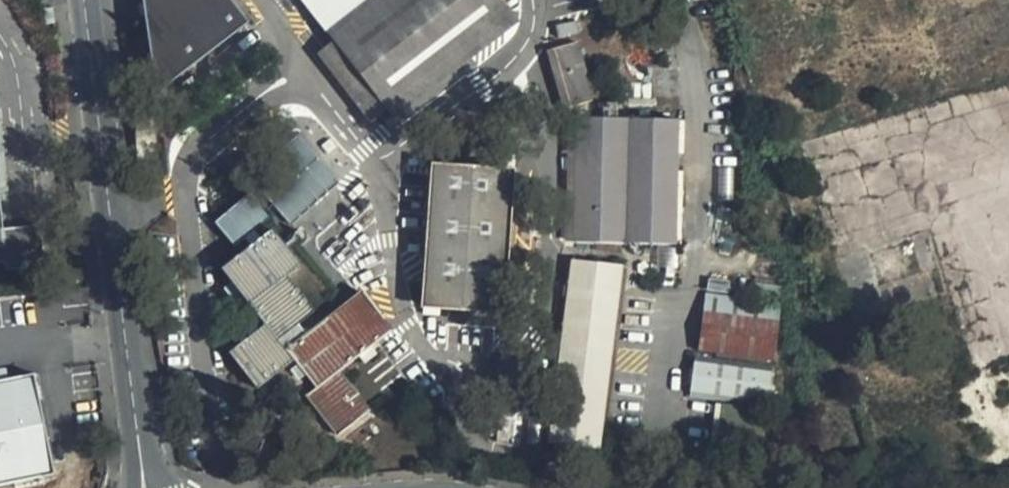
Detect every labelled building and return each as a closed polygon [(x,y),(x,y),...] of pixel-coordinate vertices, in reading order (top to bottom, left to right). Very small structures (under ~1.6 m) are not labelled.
[(249,23),(231,0),(142,0),(155,96),(249,23)] [(333,41),(386,109),(393,118),(518,22),(501,0),(302,0),(333,41)] [(386,109),(333,41),(316,54),(369,123),(386,109)] [(577,43),(548,51),(564,109),(591,102),(583,74),(586,74),(577,43)] [(603,117),(577,117),(574,242),(675,245),(678,120),(617,118),(616,103),(602,104),(603,117)] [(339,182),(298,136),(249,178),(290,226),(339,182)] [(510,166),(428,162),(422,307),(503,311),(510,166)] [(8,235),(0,165),(0,236),(8,235)] [(252,246),(222,269),(266,325),(229,353),(257,388),(293,361),(286,352),(287,351),(298,365),(306,375),(316,388),(307,395),(322,415),(329,423),(338,435),(371,410),(340,370),(393,330),(363,292),(307,336),(298,324),(312,313),(285,277),(300,265),(272,230),(260,240),(253,231),(269,218),(248,194),(215,223),(235,247),(246,238),(252,246)] [(621,266),(572,259),(561,347),(566,347),(564,361),(559,360),(549,443),(598,450),(621,266)] [(705,294),(697,351),(773,361),(780,304),(705,294)] [(771,367),(695,357),(690,396),(766,406),(771,367)] [(0,369),(0,475),(57,464),(39,361),(0,369)]
